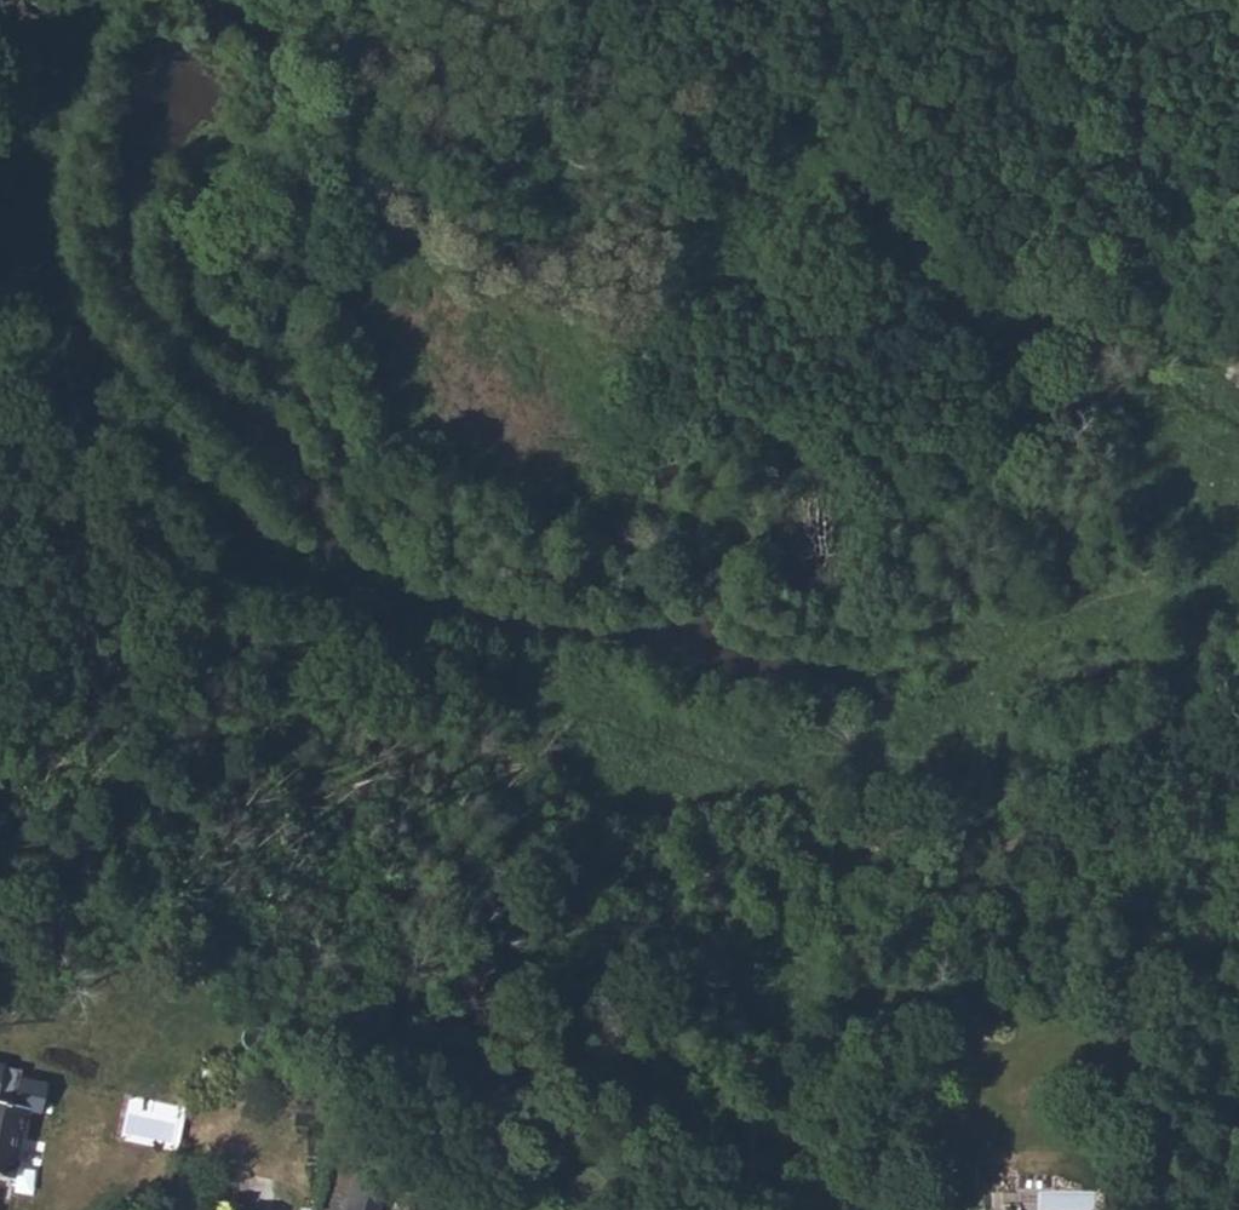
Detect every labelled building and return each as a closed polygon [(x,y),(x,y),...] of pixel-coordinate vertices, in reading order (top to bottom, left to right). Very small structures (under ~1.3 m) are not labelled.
[(185,1109),(130,1097),(122,1138),(177,1150),(185,1109)] [(29,1107),(0,1100),(0,1175),(13,1178),(29,1107)] [(360,1169),(389,1178),(400,1181),(402,1176),(386,1171),(389,1160),(350,1148),(331,1209),(348,1209),(360,1169)] [(402,1176),(406,1165),(389,1160),(386,1171),(402,1176)] [(389,1178),(360,1169),(348,1209),(379,1209),(389,1178)]
